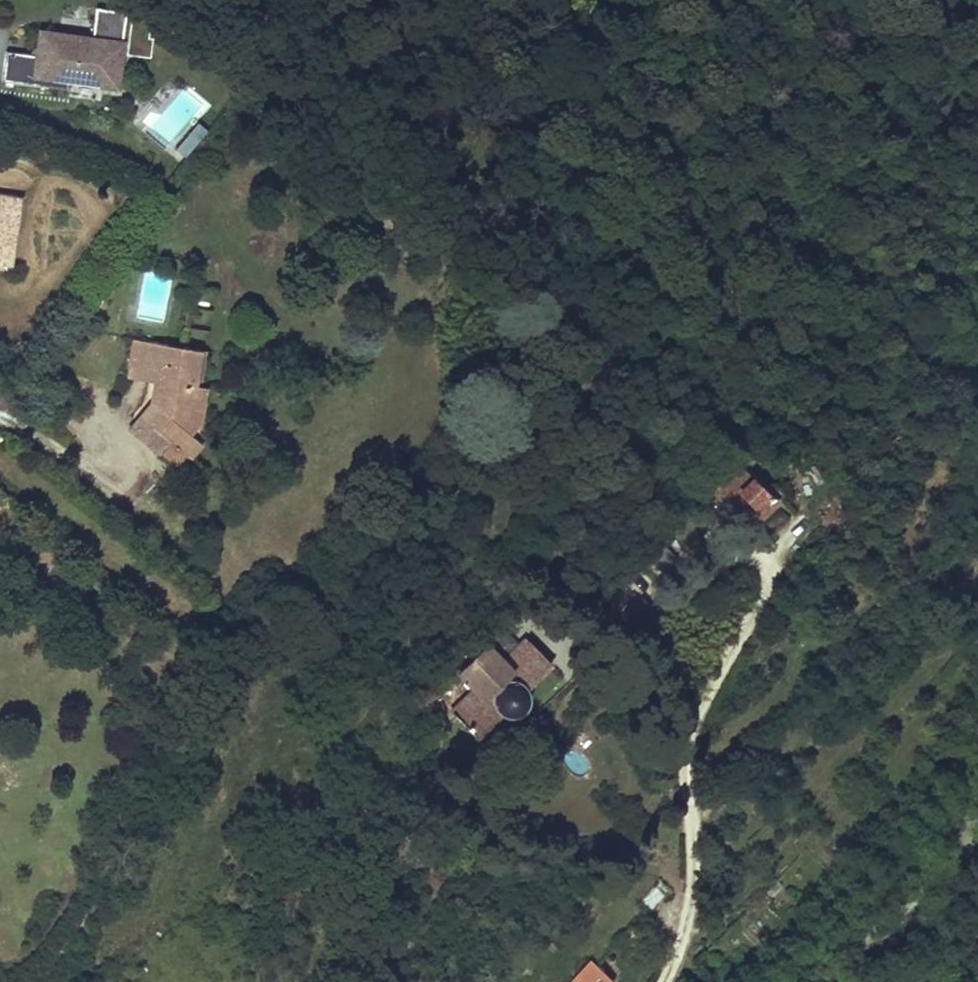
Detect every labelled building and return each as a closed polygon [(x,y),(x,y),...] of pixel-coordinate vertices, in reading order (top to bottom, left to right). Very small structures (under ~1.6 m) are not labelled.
[(111,20),(82,16),(78,46),(46,42),(46,38),(31,36),(31,40),(27,40),(24,63),(0,60),(0,91),(53,97),(55,88),(76,90),(77,82),(103,85),(111,20)] [(103,94),(103,85),(77,82),(76,90),(103,94)] [(190,362),(126,351),(121,386),(151,391),(147,418),(137,431),(161,452),(150,465),(164,477),(184,452),(176,438),(185,422),(189,396),(184,395),(190,362)] [(184,395),(189,396),(195,363),(190,362),(184,395)] [(189,396),(185,422),(191,423),(195,397),(189,396)] [(710,484),(754,521),(775,496),(730,459),(710,484)] [(452,711),(478,736),(504,709),(507,710),(510,710),(513,710),(517,708),(521,706),(525,701),(526,695),(526,691),(526,687),(551,662),(527,640),(506,661),(488,644),(459,672),(474,688),(452,711)] [(564,981),(609,981),(613,977),(590,955),(564,981)]
